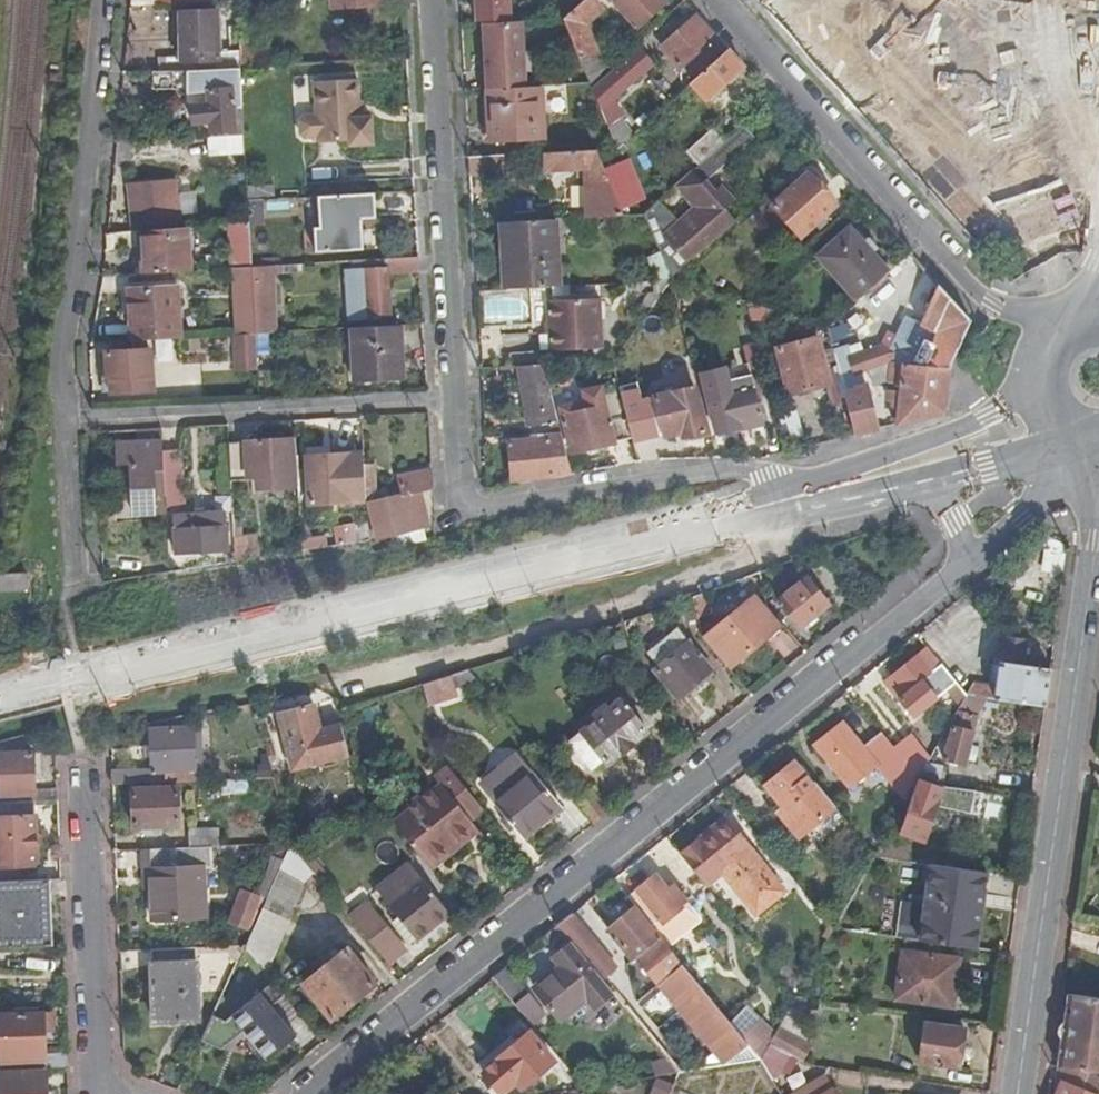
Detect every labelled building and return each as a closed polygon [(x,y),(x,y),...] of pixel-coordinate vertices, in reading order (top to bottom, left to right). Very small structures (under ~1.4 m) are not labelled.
[(477,9),(498,8),(498,0),(476,0),(477,9)] [(556,3),(562,17),(572,8),(569,0),(555,0),(556,3)] [(562,17),(577,53),(577,54),(589,82),(607,66),(601,49),(596,50),(584,22),(606,3),(605,0),(581,0),(572,8),(562,17)] [(636,27),(664,0),(612,0),(636,27)] [(158,56),(158,71),(241,67),(240,51),(232,51),(212,51),(212,11),(176,12),(178,55),(158,56)] [(696,76),(727,49),(697,15),(662,45),(682,67),(686,64),(696,76)] [(522,19),(482,22),(487,87),(488,87),(526,86),(522,19)] [(232,51),(240,51),(239,28),(232,29),(232,51)] [(635,42),(607,66),(589,82),(597,103),(606,95),(648,59),(635,42)] [(745,69),(727,49),(696,76),(690,82),(704,97),(731,72),(736,76),(745,69)] [(542,85),(589,82),(577,54),(542,69),(542,85)] [(244,109),(241,67),(158,71),(144,72),(145,87),(187,86),(187,94),(208,93),(208,102),(192,103),(192,120),(210,119),(210,132),(238,131),(237,109),(244,109)] [(301,124),(303,158),(319,157),(319,162),(351,160),(351,164),(375,162),(373,118),(360,118),(358,81),(316,82),(317,117),(306,118),(301,124)] [(526,86),(488,87),(490,140),(543,138),(541,85),(526,86)] [(208,93),(187,94),(192,101),(192,103),(208,102),(208,93)] [(629,136),(606,95),(597,103),(616,148),(629,136)] [(670,278),(734,221),(700,183),(751,138),(740,126),(723,141),(696,165),(677,183),(701,210),(681,228),(657,201),(643,214),(670,279),(670,278)] [(684,152),(696,165),(723,141),(710,128),(684,152)] [(598,149),(548,151),(549,172),(587,169),(588,211),(595,210),(596,216),(622,215),(598,149)] [(772,202),(801,234),(836,203),(807,171),(772,202)] [(140,228),(162,226),(161,200),(174,199),(173,184),(139,186),(139,197),(127,197),(128,220),(140,220),(140,228)] [(375,194),(318,196),(319,228),(314,228),(315,253),(364,250),(363,221),(376,220),(375,194)] [(284,223),(283,204),(264,205),(267,240),(285,240),(285,235),(293,235),(293,223),(284,223)] [(555,269),(553,219),(502,221),(503,245),(511,244),(512,288),(570,285),(569,278),(556,279),(555,269)] [(859,219),(853,223),(871,243),(876,238),(859,219)] [(253,267),(250,223),(230,224),(233,268),(253,267)] [(822,252),(861,295),(893,267),(871,243),(853,223),(822,252)] [(144,273),(190,271),(184,228),(140,231),(144,273)] [(137,247),(136,231),(106,233),(108,250),(137,247)] [(419,258),(387,260),(387,268),(346,270),(349,319),(389,317),(387,274),(420,272),(419,258)] [(257,334),(275,333),(271,274),(278,273),(278,266),(253,267),(257,334)] [(257,334),(253,267),(233,268),(237,335),(257,334)] [(569,268),(555,269),(556,279),(569,278),(569,268)] [(911,318),(893,362),(950,366),(970,320),(937,282),(919,321),(911,318)] [(130,291),(132,341),(151,340),(181,338),(179,290),(130,291)] [(602,350),(600,301),(548,303),(550,351),(602,350)] [(400,326),(352,328),(355,382),(403,379),(400,326)] [(259,370),(257,334),(237,335),(236,335),(238,371),(259,370)] [(780,385),(786,384),(789,394),(828,384),(816,338),(777,347),(782,365),(775,367),(780,385)] [(153,392),(151,340),(132,341),(132,353),(125,354),(111,354),(108,354),(109,379),(115,379),(116,394),(153,392)] [(103,395),(116,394),(115,379),(109,379),(108,354),(102,354),(103,395)] [(895,421),(895,425),(943,413),(950,366),(893,362),(889,382),(900,383),(899,390),(888,389),(887,399),(893,400),(890,420),(895,421)] [(539,426),(535,364),(520,365),(524,427),(539,426)] [(545,364),(535,364),(539,426),(559,424),(545,364)] [(749,375),(720,382),(723,398),(708,401),(717,436),(763,424),(749,375)] [(638,381),(619,386),(624,406),(632,439),(633,441),(680,431),(682,437),(704,432),(693,385),(643,398),(638,381)] [(857,392),(844,395),(856,435),(878,429),(880,384),(857,389),(857,392)] [(573,454),(632,439),(624,406),(604,411),(601,402),(596,399),(592,399),(590,402),(591,405),(562,412),(573,454)] [(162,442),(162,431),(137,432),(137,443),(162,442)] [(229,444),(231,473),(252,472),(253,488),(293,485),(292,463),(298,462),(297,440),(229,444)] [(572,474),(563,440),(509,444),(512,480),(549,477),(550,478),(572,474)] [(134,513),(166,511),(163,453),(162,442),(137,443),(118,444),(120,465),(131,465),(134,513)] [(183,452),(163,453),(166,511),(186,510),(183,452)] [(349,455),(351,506),(366,505),(364,454),(349,455)] [(309,457),(311,508),(351,506),(349,455),(309,457)] [(420,494),(433,491),(432,471),(398,482),(404,499),(371,510),(382,543),(431,528),(420,494)] [(225,516),(175,517),(175,554),(226,553),(225,516)] [(27,590),(28,574),(0,573),(0,590),(27,590)] [(779,599),(801,628),(829,605),(807,577),(779,599)] [(708,593),(695,598),(699,612),(712,608),(708,593)] [(713,631),(736,663),(784,624),(771,609),(760,595),(713,631)] [(730,668),(736,663),(713,631),(706,636),(730,668)] [(997,689),(973,685),(967,695),(985,698),(1045,706),(1050,668),(1021,664),(1025,640),(1005,637),(997,689)] [(658,666),(679,694),(712,668),(691,640),(658,666)] [(915,714),(935,698),(936,697),(929,687),(941,678),(943,682),(951,676),(928,646),(888,679),(915,714)] [(454,673),(425,680),(430,700),(458,693),(454,673)] [(953,719),(967,695),(951,676),(943,682),(941,678),(929,687),(936,697),(935,698),(946,710),(953,719)] [(967,695),(953,719),(949,726),(952,727),(944,760),(964,764),(976,712),(985,698),(967,695)] [(567,742),(590,772),(606,760),(608,762),(647,731),(623,700),(611,710),(607,705),(592,717),(595,721),(567,742)] [(296,766),(351,751),(343,719),(321,725),(315,702),(281,711),(296,766)] [(953,719),(946,710),(939,716),(948,728),(949,726),(953,719)] [(878,765),(906,801),(919,779),(882,733),(864,747),(845,723),(817,746),(850,788),(878,765)] [(154,769),(113,771),(114,786),(199,781),(195,728),(152,731),(154,769)] [(57,787),(34,788),(33,754),(0,754),(0,755),(0,767),(0,774),(1,774),(1,793),(33,792),(34,803),(57,802),(57,787)] [(802,836),(837,807),(817,782),(814,784),(797,762),(769,784),(787,808),(783,811),(802,836)] [(442,785),(397,821),(429,863),(474,826),(469,820),(483,809),(448,766),(435,776),(442,785)] [(533,769),(494,800),(523,836),(562,805),(533,769)] [(939,797),(941,786),(920,783),(910,835),(931,839),(939,797)] [(949,787),(941,786),(939,797),(947,799),(949,787)] [(155,828),(162,827),(182,827),(180,789),(134,790),(136,828),(155,828)] [(36,866),(34,803),(0,804),(0,867),(36,866)] [(680,854),(704,883),(720,869),(755,913),(783,890),(724,818),(680,854)] [(474,826),(429,863),(433,868),(479,832),(474,826)] [(192,848),(213,847),(221,847),(220,829),(192,830),(192,848)] [(903,847),(882,843),(876,854),(902,858),(903,847)] [(268,900),(246,948),(267,974),(304,882),(315,872),(293,845),(285,863),(268,900)] [(152,869),(153,889),(154,920),(205,918),(204,869),(214,868),(213,847),(192,848),(144,849),(145,869),(152,869)] [(260,896),(268,900),(285,863),(272,859),(260,896)] [(46,880),(60,880),(60,865),(36,866),(0,867),(0,882),(46,880)] [(399,917),(416,940),(449,914),(410,865),(393,877),(404,892),(389,904),(399,917)] [(641,905),(657,925),(686,903),(683,900),(688,895),(677,881),(672,885),(662,873),(644,887),(651,897),(641,905)] [(404,892),(393,877),(378,889),(389,904),(404,892)] [(47,897),(46,880),(0,882),(0,898),(47,897)] [(259,897),(243,892),(232,924),(248,929),(259,897)] [(0,898),(0,948),(49,945),(47,897),(0,898)] [(351,917),(388,964),(406,949),(369,903),(351,917)] [(760,1057),(665,935),(657,925),(641,905),(640,903),(609,929),(634,961),(638,958),(726,1064),(761,1058),(760,1057)] [(686,903),(657,925),(665,935),(693,912),(686,903)] [(572,944),(612,992),(668,1058),(679,1072),(712,1066),(651,991),(641,998),(572,914),(557,926),(572,944)] [(416,940),(399,917),(393,921),(411,944),(416,940)] [(822,932),(829,937),(834,928),(829,921),(822,932)] [(533,990),(548,1008),(553,1004),(563,1016),(586,998),(594,1008),(612,992),(572,944),(554,959),(561,967),(533,990)] [(942,982),(954,984),(957,958),(901,950),(894,997),(939,1004),(942,982)] [(349,951),(307,985),(334,1019),(376,985),(349,951)] [(154,964),(156,1019),(200,1018),(198,963),(154,964)] [(494,977),(524,1015),(538,1004),(508,966),(494,977)] [(942,982),(939,1004),(950,1005),(954,984),(942,982)] [(805,1007),(807,996),(796,994),(795,996),(790,1005),(805,1007)] [(1060,1066),(1073,1068),(1090,1071),(1091,1072),(1098,1073),(1098,1000),(1070,995),(1060,1066)] [(558,1020),(563,1016),(553,1004),(548,1008),(558,1020)] [(45,1013),(46,1033),(55,1032),(54,1012),(45,1013)] [(68,1069),(67,1053),(47,1054),(46,1033),(45,1013),(0,1016),(0,1071),(68,1069)] [(924,1024),(918,1060),(958,1067),(963,1030),(924,1024)] [(769,1041),(789,1053),(802,1061),(811,1045),(778,1026),(769,1041)] [(219,1038),(207,1033),(193,1064),(205,1069),(204,1071),(245,1089),(267,1040),(254,1035),(251,1043),(240,1038),(239,1041),(221,1034),(219,1038)] [(519,1082),(523,1087),(553,1062),(530,1035),(484,1072),(499,1091),(505,1087),(507,1090),(519,1082)] [(760,1057),(761,1058),(774,1079),(789,1053),(769,1041),(760,1057)] [(651,1061),(653,1076),(679,1072),(668,1058),(651,1061)] [(1091,1072),(1090,1071),(1073,1068),(1061,1093),(1098,1093),(1098,1078),(1091,1072)] [(43,1073),(0,1074),(0,1093),(44,1093),(43,1073)] [(825,1076),(816,1082),(820,1088),(829,1083),(825,1076)] [(829,1083),(820,1088),(816,1082),(795,1093),(835,1093),(829,1083)] [(451,1083),(447,1093),(460,1093),(451,1083)]
